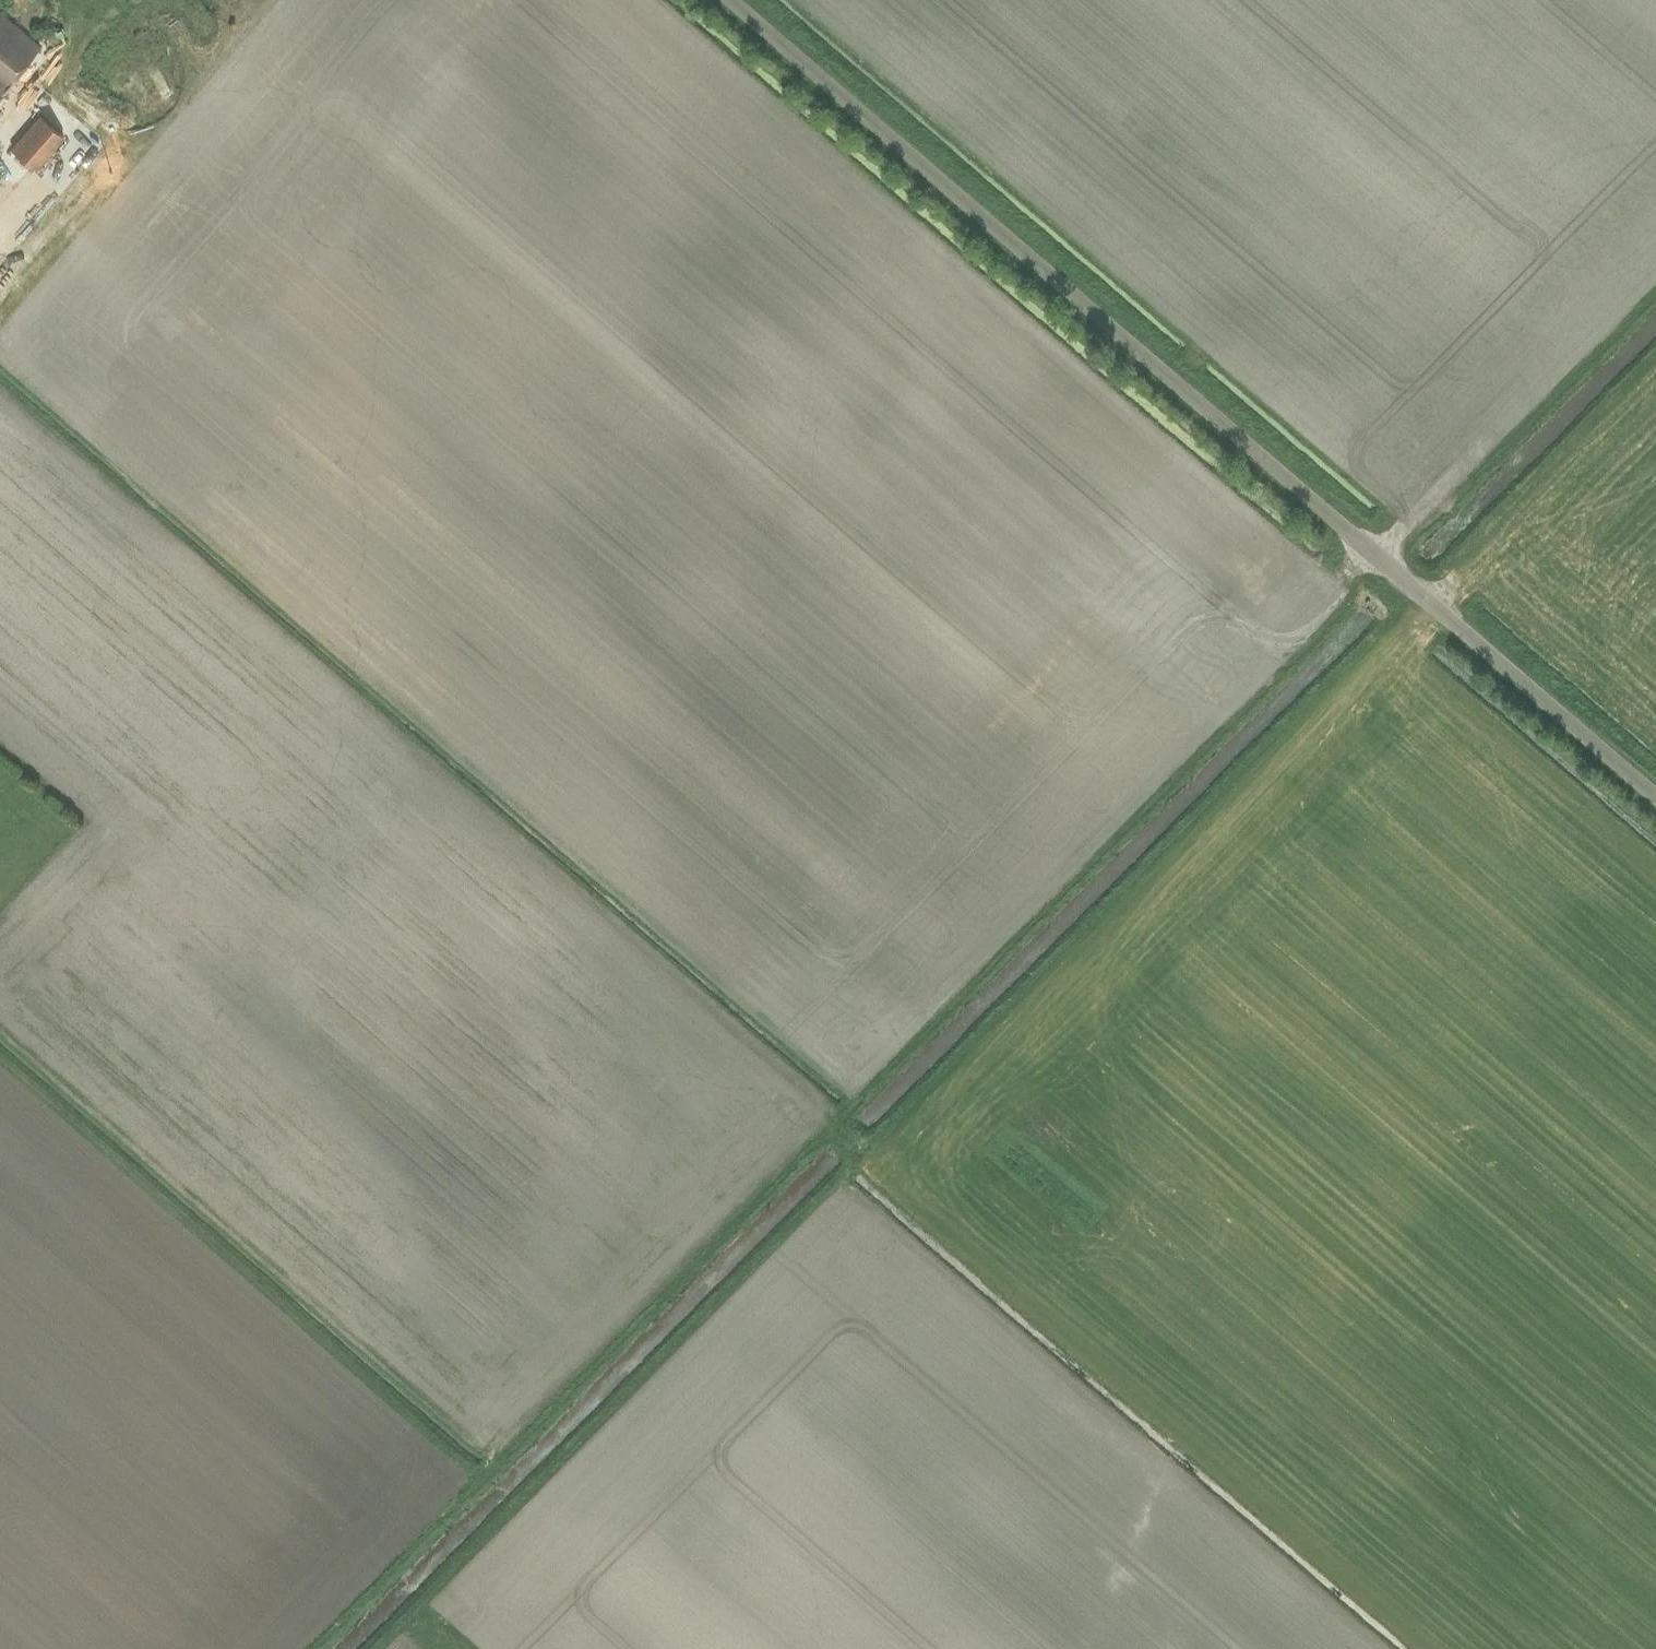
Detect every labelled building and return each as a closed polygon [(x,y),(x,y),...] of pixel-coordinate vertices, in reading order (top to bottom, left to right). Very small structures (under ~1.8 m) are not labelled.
[(40,48),(0,14),(0,95),(40,48)] [(35,170),(64,137),(41,117),(12,150),(35,170)]
